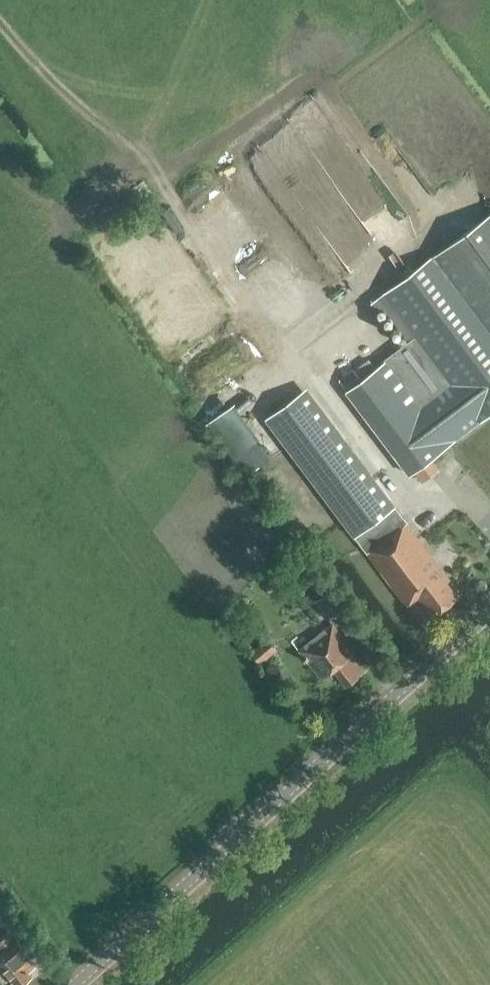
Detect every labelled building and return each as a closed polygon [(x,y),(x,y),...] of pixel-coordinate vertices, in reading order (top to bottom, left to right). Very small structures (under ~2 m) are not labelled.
[(241,164),(312,268),(336,252),(265,148),(241,164)] [(191,180),(202,201),(222,191),(212,170),(191,180)] [(381,202),(387,214),(413,202),(407,190),(381,202)] [(408,345),(361,381),(347,391),(410,476),(489,416),(489,216),(385,294),(418,338),(408,345)] [(353,370),(339,380),(347,391),(361,381),(353,370)] [(458,597),(446,581),(449,579),(406,522),(306,388),(266,419),(365,552),(406,606),(419,596),(434,616),(458,597)] [(317,602),(326,615),(328,618),(342,606),(331,590),(317,602)] [(346,686),(367,670),(332,624),(298,651),(321,680),(333,670),(346,686)] [(277,651),(267,640),(251,653),(260,665),(277,651)] [(34,966),(32,963),(35,961),(16,938),(14,939),(6,930),(0,935),(0,951),(1,952),(0,952),(0,965),(16,984),(20,984),(31,976),(28,972),(34,966)]
